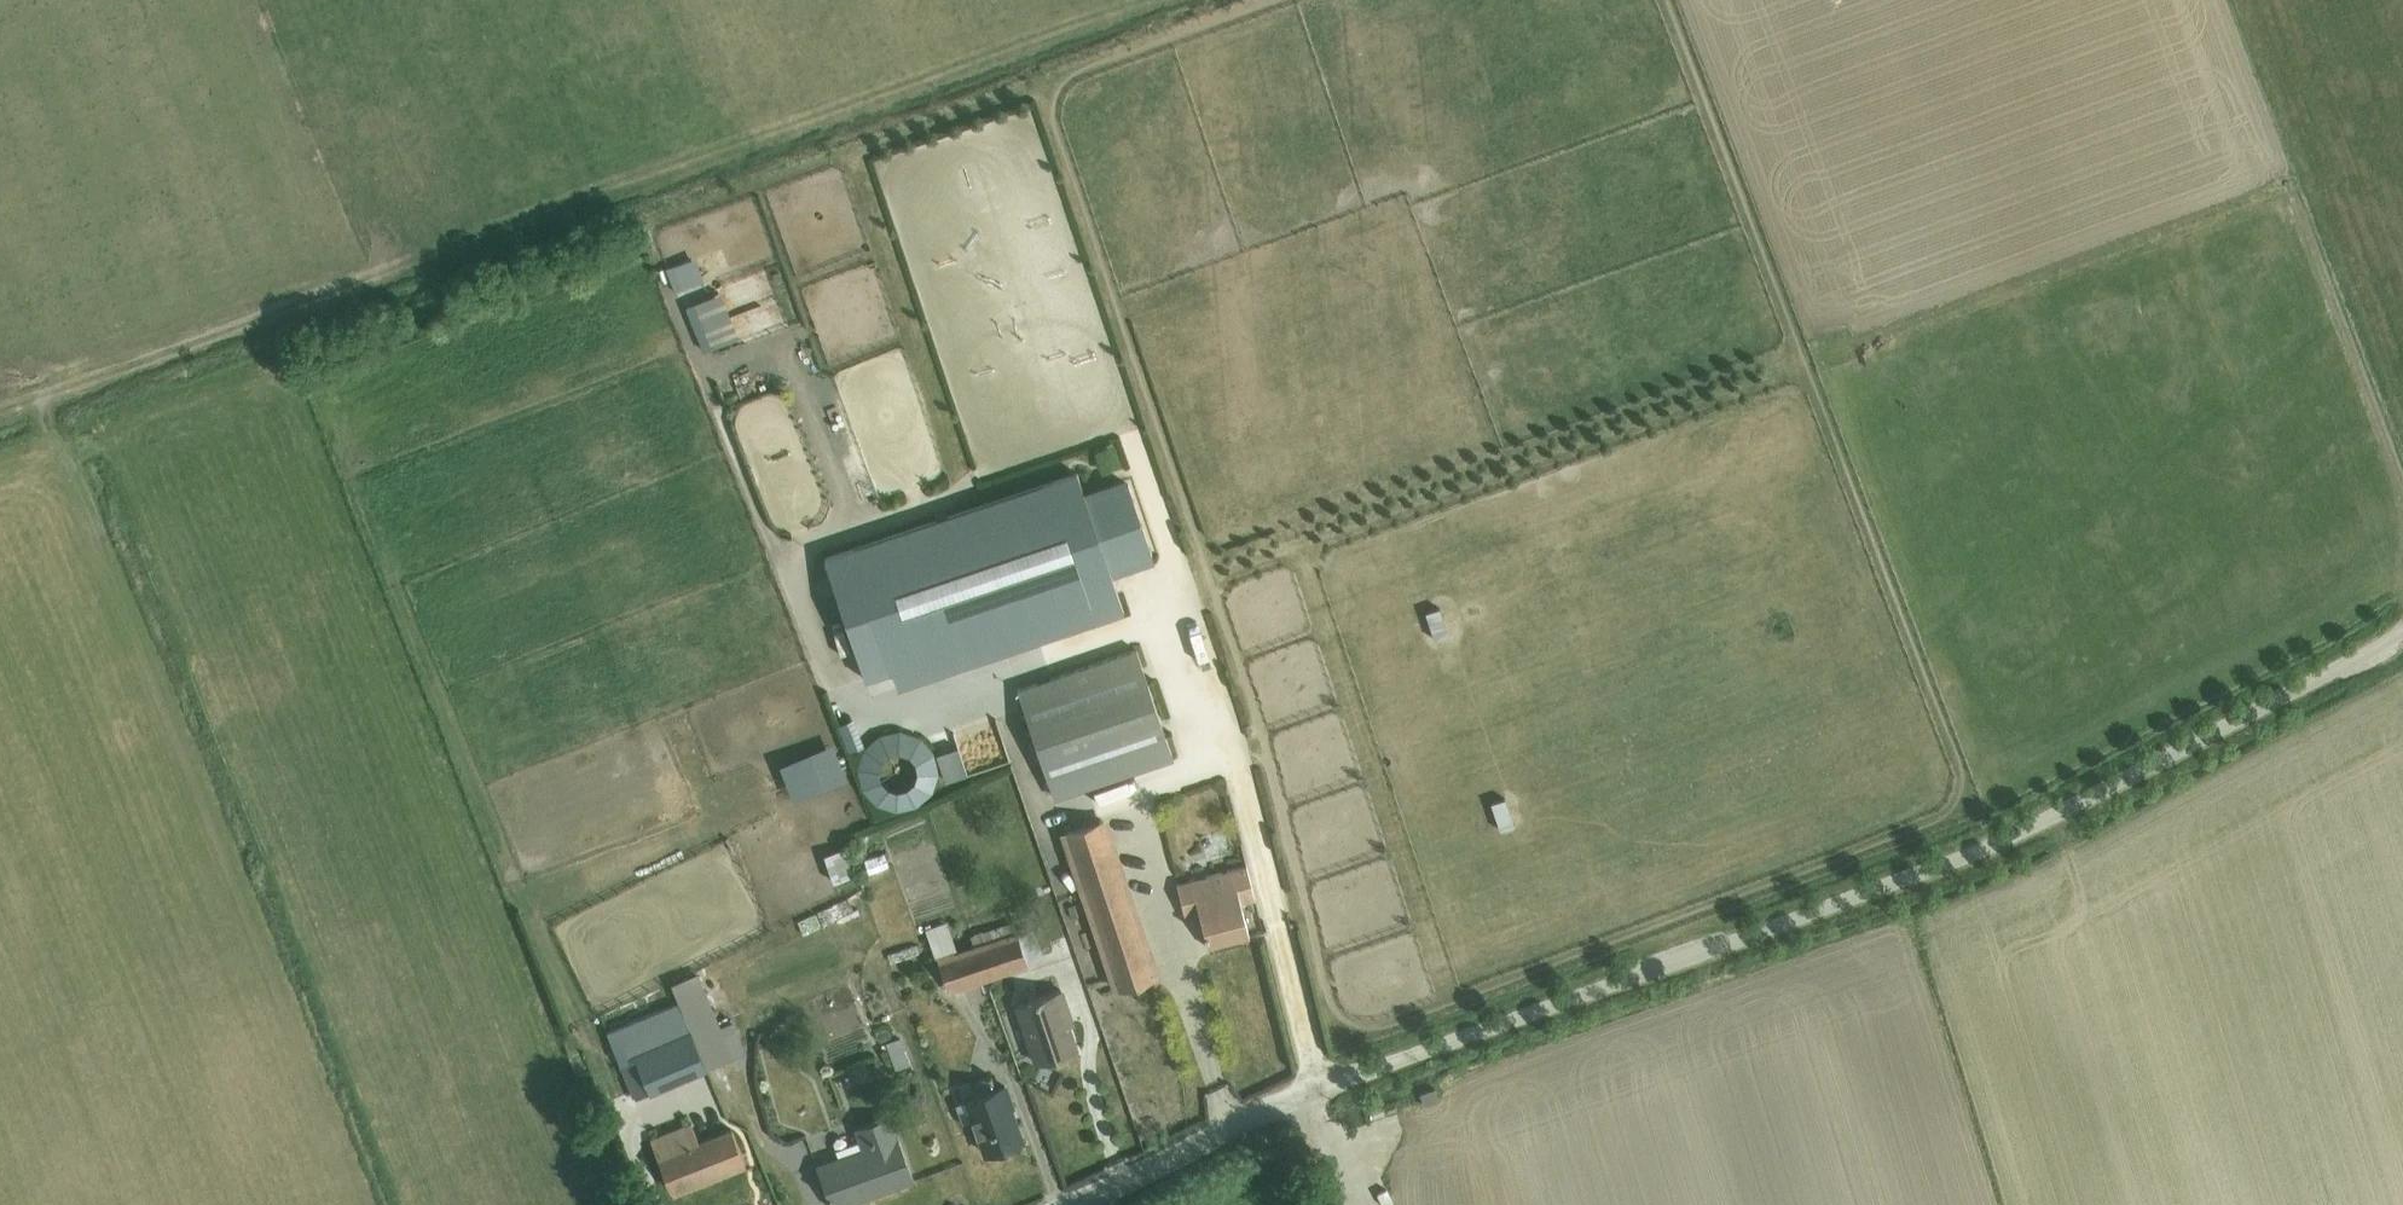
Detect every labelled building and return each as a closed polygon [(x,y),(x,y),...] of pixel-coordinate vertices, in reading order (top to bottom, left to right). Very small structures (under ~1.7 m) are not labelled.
[(694,255),(673,265),(682,285),(703,278),(694,255)] [(722,289),(686,304),(704,349),(740,336),(722,289)] [(1076,468),(824,556),(865,678),(893,667),(901,687),(1127,613),(1076,468)] [(1446,601),(1432,605),(1441,634),(1456,629),(1446,601)] [(1428,610),(1413,618),(1426,645),(1441,638),(1428,610)] [(1135,646),(1017,687),(1038,749),(1055,797),(1173,757),(1135,646)] [(856,713),(843,719),(856,742),(868,736),(856,713)] [(900,726),(880,731),(865,746),(861,757),(861,761),(860,765),(860,769),(861,780),(862,785),(876,802),(896,808),(908,805),(915,802),(931,790),(939,769),(935,750),(921,734),(901,727),(900,726)] [(959,743),(937,751),(947,779),(969,771),(959,743)] [(1505,793),(1491,800),(1500,830),(1515,826),(1505,793)] [(1066,830),(1060,832),(1112,990),(1160,974),(1108,816),(1066,830)] [(844,845),(823,853),(833,881),(854,873),(844,845)] [(885,850),(863,858),(869,872),(890,864),(885,850)] [(1246,863),(1176,881),(1185,916),(1198,912),(1207,946),(1250,935),(1241,901),(1255,898),(1246,863)] [(847,896),(818,910),(824,922),(853,909),(847,896)] [(815,911),(797,919),(804,933),(821,925),(815,911)] [(974,942),(987,977),(1028,963),(1027,959),(1044,953),(1035,925),(1018,931),(1014,918),(971,932),(974,942)] [(987,977),(974,942),(958,948),(948,919),(926,926),(947,990),(987,977)] [(895,960),(926,954),(923,938),(892,944),(895,960)] [(700,970),(672,981),(679,1000),(706,1067),(746,1051),(734,1019),(721,1024),(700,970)] [(1064,985),(1015,1002),(1034,1062),(1079,1047),(1071,1022),(1076,1021),(1064,985)] [(679,1000),(607,1030),(632,1095),(706,1067),(679,1000)] [(857,1033),(836,1037),(839,1052),(860,1048),(857,1033)] [(901,1035),(886,1040),(896,1068),(911,1063),(901,1035)] [(1042,1060),(1047,1082),(1062,1078),(1057,1057),(1042,1060)] [(975,1093),(955,1102),(962,1122),(973,1118),(985,1151),(1022,1138),(1011,1106),(1015,1105),(1007,1081),(995,1085),(991,1073),(970,1080),(975,1093)] [(816,1162),(831,1204),(838,1204),(913,1178),(889,1113),(854,1126),(859,1139),(836,1147),(839,1154),(816,1162)] [(691,1120),(650,1136),(673,1194),(746,1164),(730,1125),(698,1138),(691,1120)]
